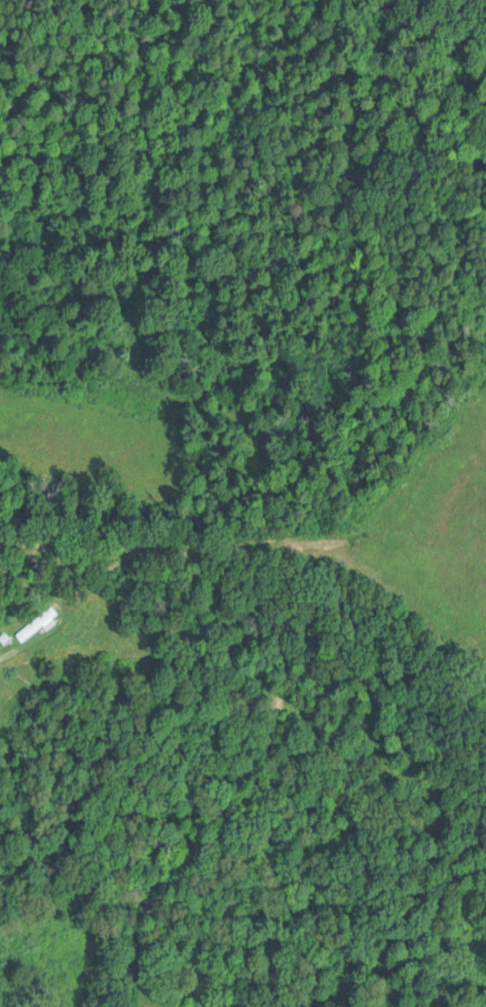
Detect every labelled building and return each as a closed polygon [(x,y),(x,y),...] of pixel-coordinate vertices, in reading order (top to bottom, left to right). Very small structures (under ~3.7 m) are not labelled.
[(56,622),(48,610),(21,626),(29,639),(56,622)]
